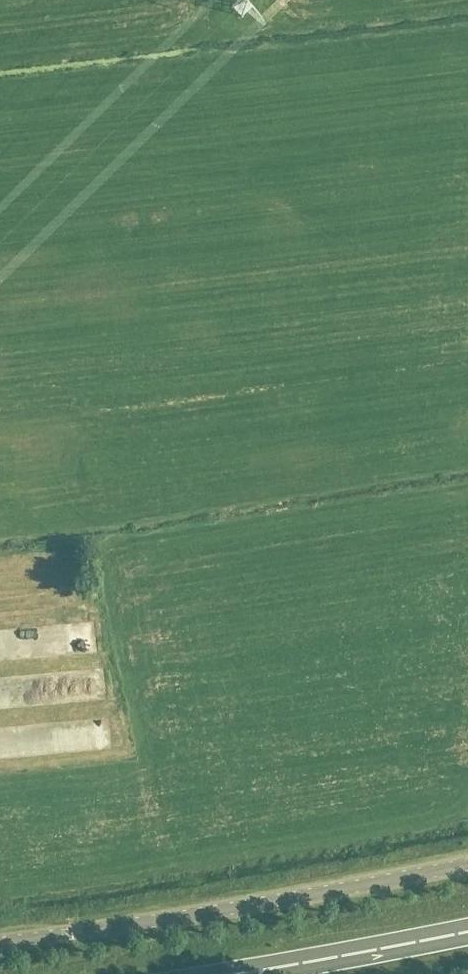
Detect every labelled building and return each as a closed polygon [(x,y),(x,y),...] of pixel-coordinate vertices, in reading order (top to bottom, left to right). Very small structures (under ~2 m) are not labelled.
[(49,684),(29,687),(32,709),(52,706),(49,684)]
